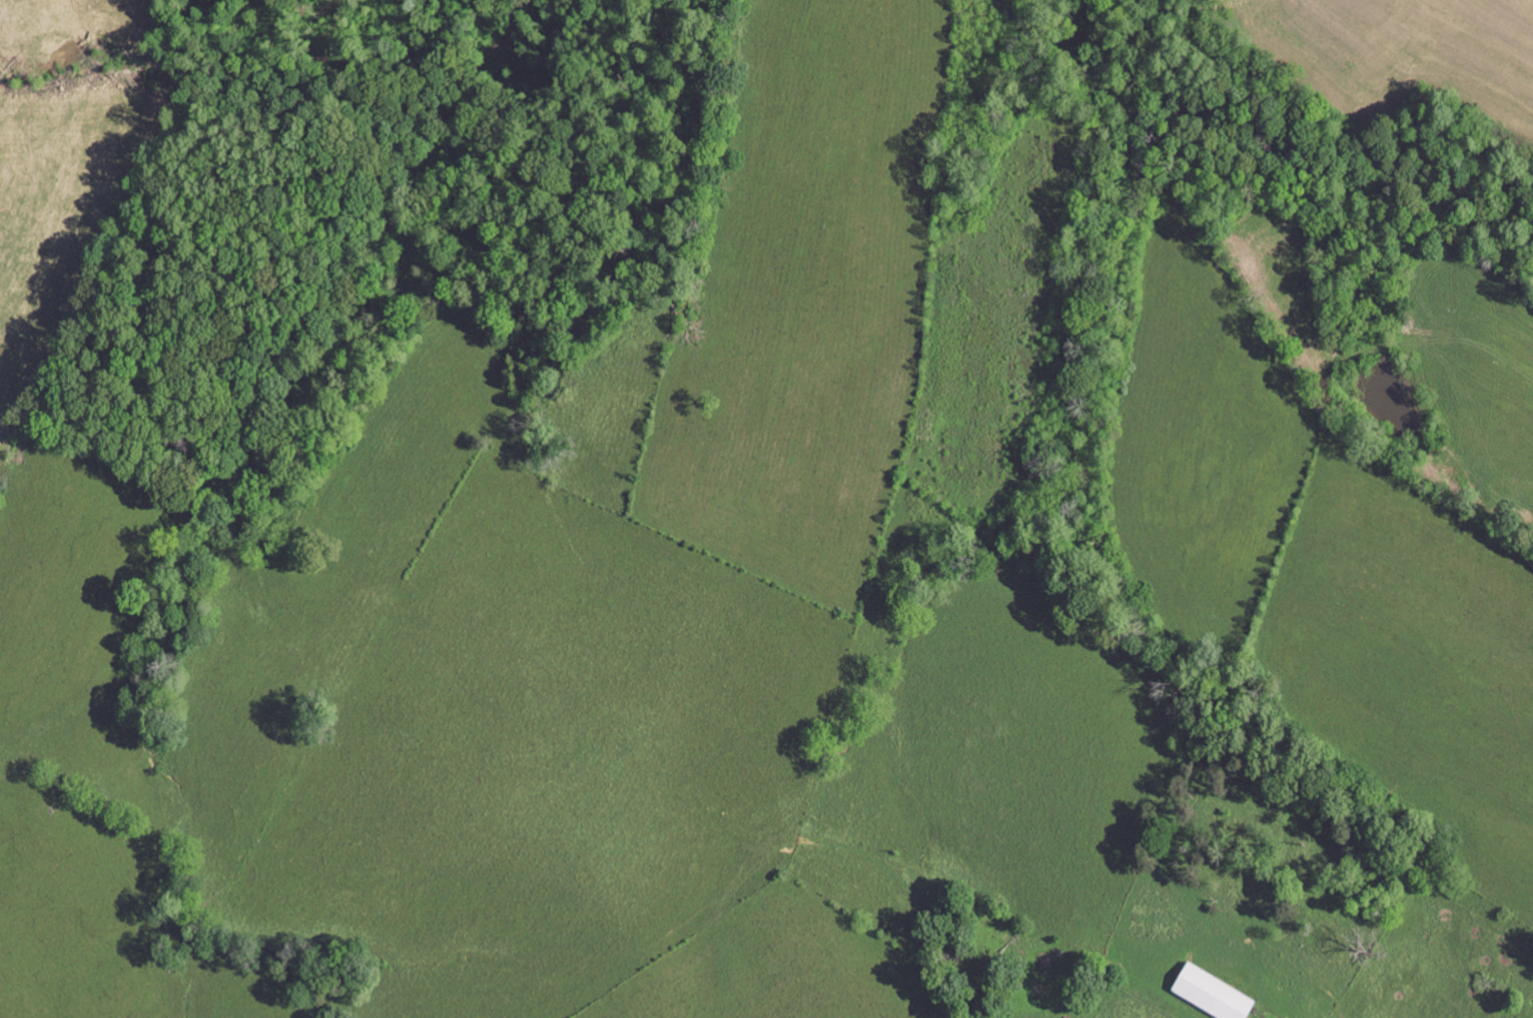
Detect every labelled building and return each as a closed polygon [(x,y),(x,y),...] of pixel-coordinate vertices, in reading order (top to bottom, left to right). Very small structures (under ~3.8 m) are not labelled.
[(1220,1017),(1249,1017),(1260,999),(1190,960),(1172,991),(1220,1017)]
